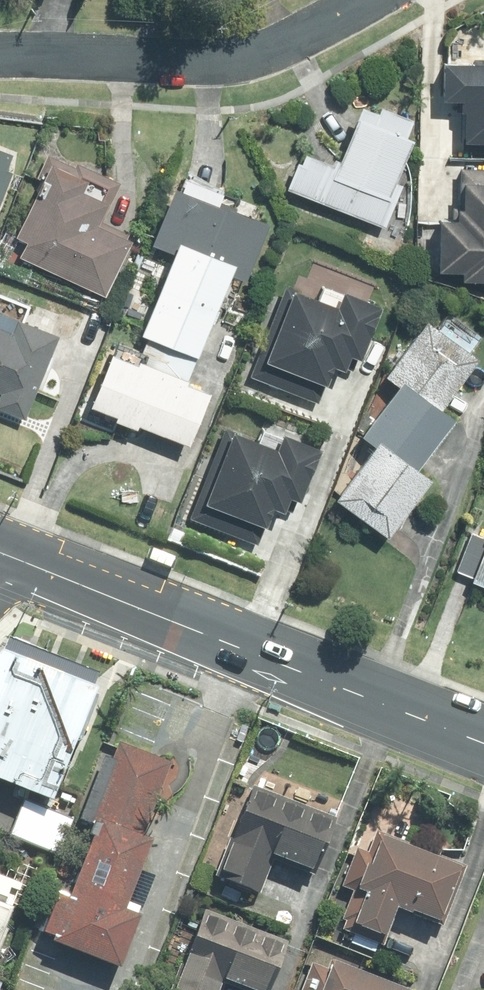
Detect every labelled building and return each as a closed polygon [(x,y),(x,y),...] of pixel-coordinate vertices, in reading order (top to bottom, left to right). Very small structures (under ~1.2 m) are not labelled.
[(434,63),(432,99),(455,100),(453,144),(483,145),(483,66),(434,63)] [(401,140),(394,138),(402,121),(355,101),(348,118),(327,168),(292,153),(278,187),(375,228),(393,184),(384,180),(401,140)] [(121,237),(98,227),(117,181),(41,148),(5,233),(17,238),(9,256),(97,294),(121,237)] [(14,159),(0,153),(0,192),(14,159)] [(477,165),(477,169),(457,169),(456,180),(447,180),(446,220),(431,220),(429,268),(454,269),(453,280),(483,280),(483,165),(477,165)] [(181,386),(191,359),(221,274),(240,281),(260,226),(169,194),(150,249),(164,254),(134,338),(144,342),(135,367),(102,355),(81,413),(177,447),(197,392),(181,386)] [(329,288),(322,304),(278,286),(243,374),(315,403),(328,371),(334,373),(340,359),(348,362),(371,305),(329,288)] [(18,322),(26,304),(0,292),(0,412),(14,418),(21,402),(49,336),(18,322)] [(418,482),(406,473),(446,421),(432,411),(471,358),(462,351),(474,335),(445,313),(431,331),(416,319),(373,376),(388,388),(351,438),(362,447),(324,497),(376,537),(418,482)] [(270,430),(263,447),(217,430),(183,521),(255,547),(263,527),(256,525),(261,511),(274,516),(280,502),(292,506),(314,447),(270,430)] [(482,536),(468,531),(454,570),(468,575),(466,582),(483,588),(483,531),(482,536)] [(174,551),(151,543),(147,555),(170,563),(174,551)] [(91,695),(0,659),(0,784),(49,802),(91,695)] [(109,965),(188,761),(123,736),(44,940),(109,965)] [(290,848),(312,795),(222,759),(200,814),(215,820),(200,857),(236,872),(252,832),(290,848)] [(415,903),(440,842),(362,811),(353,834),(334,826),(319,865),(331,870),(318,902),(362,920),(376,887),(415,903)] [(21,883),(0,873),(0,927),(21,883)] [(239,971),(261,918),(179,883),(163,920),(209,939),(202,955),(239,971)] [(394,962),(306,926),(282,984),(296,989),(382,989),(394,962)]
